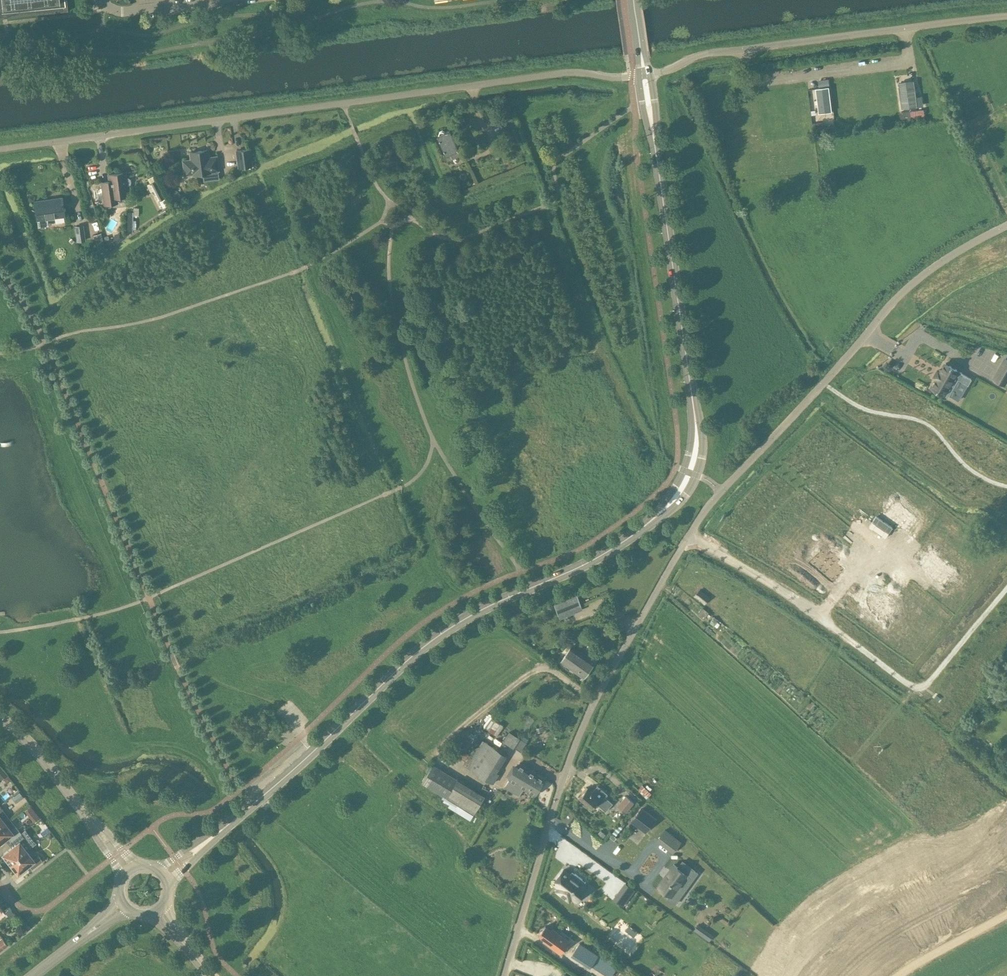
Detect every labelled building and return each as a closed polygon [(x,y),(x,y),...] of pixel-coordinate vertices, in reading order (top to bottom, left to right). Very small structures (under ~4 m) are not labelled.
[(3,18),(4,17),(7,17),(67,10),(66,0),(0,0),(0,18),(3,18)] [(902,109),(916,108),(914,82),(900,83),(902,109)] [(815,89),(819,115),(832,113),(829,87),(815,89)] [(502,120),(497,109),(490,112),(495,123),(502,120)] [(440,133),(438,134),(448,157),(461,152),(451,128),(445,131),(443,130),(440,131),(440,133)] [(204,181),(219,179),(217,169),(218,169),(217,159),(209,160),(207,149),(191,151),(192,159),(184,160),(185,173),(193,172),(193,173),(202,172),(204,181)] [(252,167),(250,149),(236,150),(237,168),(252,167)] [(125,171),(109,174),(110,182),(109,184),(104,184),(102,184),(105,204),(114,203),(113,197),(128,194),(127,184),(129,184),(130,182),(130,178),(128,177),(126,177),(125,171)] [(168,196),(174,203),(182,196),(176,189),(168,196)] [(62,197),(34,201),(37,219),(38,227),(48,226),(47,218),(56,217),(65,216),(62,197)] [(83,224),(74,225),(77,241),(86,240),(85,234),(83,224)] [(112,245),(124,237),(121,232),(109,240),(112,245)] [(994,265),(1003,262),(1001,254),(992,257),(994,265)] [(1006,359),(994,379),(1004,384),(1006,378),(1006,359)] [(962,372),(945,363),(932,387),(948,397),(958,379),(968,385),(971,379),(962,373),(962,372)] [(897,503),(887,515),(893,520),(893,521),(900,527),(900,526),(907,531),(917,520),(897,503)] [(822,551),(812,563),(833,581),(843,569),(836,563),(840,559),(832,552),(828,556),(822,551)] [(700,589),(694,596),(705,604),(710,597),(700,589)] [(871,593),(862,605),(883,622),(893,610),(886,605),(890,601),(882,594),(878,598),(871,593)] [(577,595),(555,604),(561,619),(583,609),(577,595)] [(703,607),(698,614),(704,619),(709,612),(703,607)] [(561,661),(584,677),(595,661),(572,645),(561,661)] [(992,691),(988,698),(994,701),(998,695),(992,691)] [(492,716),(485,726),(494,733),(502,722),(492,716)] [(503,741),(514,748),(515,747),(522,751),(527,742),(521,738),(510,731),(503,741)] [(508,755),(483,740),(467,767),(494,784),(500,773),(498,771),(508,755)] [(506,787),(519,795),(524,788),(535,795),(545,778),(520,763),(506,787)] [(434,764),(423,783),(474,814),(485,795),(458,779),(434,764)] [(13,785),(5,777),(0,781),(0,797),(13,785)] [(638,789),(647,798),(652,793),(643,784),(638,789)] [(583,794),(579,798),(592,808),(597,803),(599,804),(606,811),(613,803),(605,796),(608,794),(598,785),(594,790),(592,792),(586,788),(582,793),(583,794)] [(17,801),(24,795),(21,792),(14,797),(17,801)] [(626,795),(618,805),(626,813),(635,802),(626,795)] [(11,819),(0,805),(0,827),(11,819)] [(657,818),(642,807),(631,821),(646,833),(657,818)] [(28,818),(32,823),(39,817),(35,812),(28,818)] [(7,836),(11,841),(21,832),(11,819),(0,827),(0,842),(7,836)] [(665,830),(658,839),(674,851),(681,842),(665,830)] [(14,845),(4,854),(11,863),(27,851),(26,850),(31,847),(24,837),(25,837),(21,832),(11,841),(14,845)] [(11,863),(18,872),(29,864),(32,868),(42,860),(39,856),(34,860),(27,851),(11,863)] [(674,864),(658,885),(672,895),(678,887),(682,890),(691,877),(690,876),(694,869),(683,861),(678,867),(674,864)] [(558,886),(556,889),(568,899),(571,896),(575,900),(586,886),(582,883),(584,880),(571,870),(569,873),(562,868),(555,878),(557,880),(554,883),(558,886)] [(618,900),(624,905),(638,889),(631,884),(618,900)] [(15,915),(10,908),(5,912),(11,919),(15,915)] [(711,941),(715,934),(699,923),(695,930),(711,941)] [(546,926),(540,935),(546,939),(544,941),(558,951),(561,953),(565,947),(570,941),(553,928),(552,930),(546,926)] [(8,945),(2,937),(0,939),(0,951),(8,945)] [(573,953),(591,964),(591,965),(593,965),(608,975),(611,975),(618,965),(599,953),(598,954),(580,943),(573,953)]
